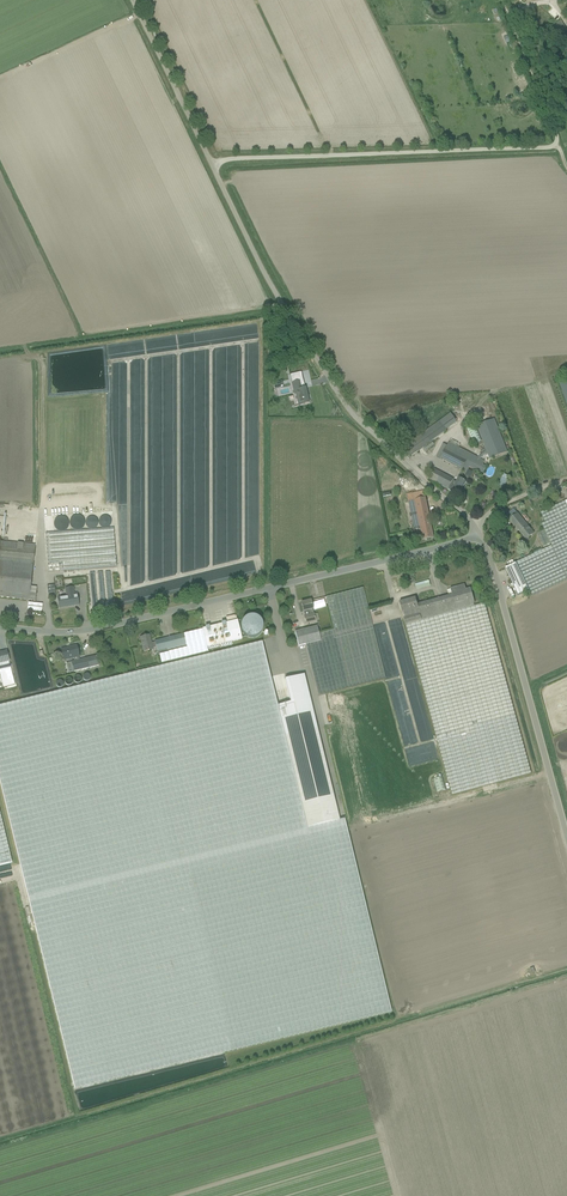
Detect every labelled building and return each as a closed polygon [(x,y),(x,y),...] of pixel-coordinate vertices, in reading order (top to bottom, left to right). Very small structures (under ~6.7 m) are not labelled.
[(525,15),(524,15),(518,17),(522,29),(529,26),(525,15)] [(556,36),(566,31),(561,21),(551,26),(556,36)] [(558,383),(566,406),(566,380),(558,383)] [(299,406),(309,403),(305,388),(302,389),(300,381),(292,383),(294,395),(296,394),(299,406)] [(273,384),(274,390),(283,388),(282,382),(273,384)] [(410,457),(415,454),(447,431),(446,431),(457,422),(451,414),(404,448),(410,457)] [(486,451),(478,457),(459,448),(449,442),(447,446),(442,443),(436,457),(440,459),(467,473),(469,468),(482,474),(486,467),(483,465),(484,464),(485,461),(481,459),(485,455),(486,456),(488,455),(490,459),(507,452),(494,419),(477,426),(486,451)] [(475,424),(466,427),(472,444),(481,441),(475,424)] [(458,496),(466,482),(458,477),(456,482),(450,479),(451,478),(435,469),(430,480),(438,484),(450,490),(450,492),(458,496)] [(504,487),(509,476),(504,474),(499,485),(504,487)] [(434,538),(424,491),(408,495),(414,529),(421,528),(423,540),(434,538)] [(540,513),(545,523),(541,525),(544,531),(537,534),(543,547),(550,544),(551,546),(517,563),(530,590),(533,597),(566,581),(566,501),(540,513)] [(506,516),(526,540),(534,533),(514,509),(506,516)] [(46,533),(48,572),(116,567),(114,528),(46,533)] [(35,601),(37,588),(31,587),(35,545),(0,541),(0,597),(20,599),(20,600),(22,600),(22,599),(27,600),(27,601),(29,601),(29,600),(35,601)] [(530,590),(517,563),(505,568),(518,595),(530,590)] [(404,618),(404,619),(453,795),(531,774),(485,603),(474,606),(474,603),(475,603),(471,591),(467,592),(465,584),(450,588),(452,595),(426,602),(420,604),(421,607),(418,608),(416,598),(399,602),(403,613),(404,613),(405,618),(404,618)] [(49,597),(56,596),(54,585),(47,586),(49,597)] [(385,679),(363,587),(326,597),(334,630),(318,634),(320,641),(306,644),(318,695),(385,679)] [(58,598),(59,608),(60,608),(60,607),(68,606),(68,607),(79,605),(77,595),(74,595),(73,588),(65,589),(66,596),(58,598)] [(313,610),(311,601),(301,603),(303,611),(305,617),(304,617),(306,623),(316,621),(314,615),(313,610)] [(43,604),(28,603),(27,610),(42,611),(43,604)] [(202,629),(203,630),(207,648),(242,639),(237,620),(202,629)] [(294,632),(297,641),(298,646),(306,644),(320,641),(318,634),(316,626),(294,632)] [(183,634),(187,648),(172,652),(159,655),(161,664),(208,653),(207,648),(203,630),(183,634)] [(169,638),(172,652),(187,648),(183,634),(169,638)] [(152,648),(156,648),(155,642),(152,643),(149,635),(145,636),(144,635),(141,636),(141,637),(141,638),(140,638),(143,652),(153,649),(152,648)] [(159,655),(172,652),(169,638),(155,641),(155,642),(156,648),(158,655),(159,655)] [(339,821),(307,828),(277,706),(262,643),(244,647),(0,706),(0,786),(74,1089),(391,1012),(345,819),(339,821)] [(79,657),(76,646),(70,647),(70,648),(68,649),(67,648),(62,650),(64,661),(74,658),(74,662),(72,662),(74,672),(53,676),(54,680),(100,668),(99,665),(97,656),(80,660),(79,657)] [(11,668),(9,661),(7,652),(0,653),(0,675),(12,672),(11,668)] [(290,703),(277,706),(307,828),(339,821),(305,675),(285,680),(290,703)] [(446,790),(442,777),(434,780),(437,792),(446,790)] [(12,864),(0,814),(0,867),(12,864)]
